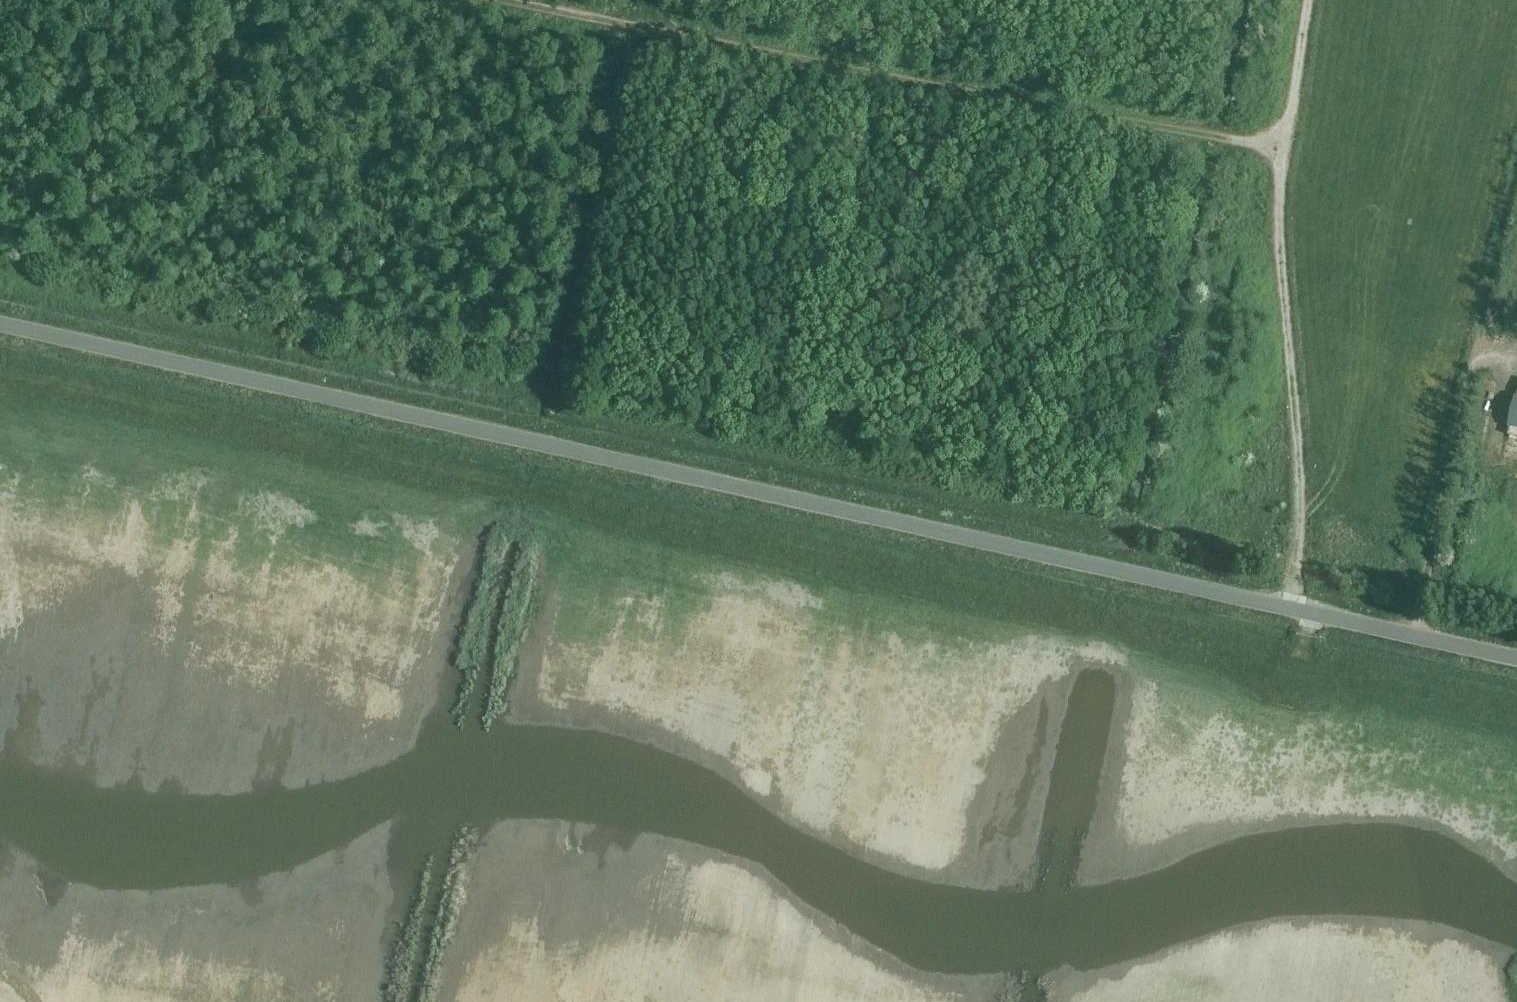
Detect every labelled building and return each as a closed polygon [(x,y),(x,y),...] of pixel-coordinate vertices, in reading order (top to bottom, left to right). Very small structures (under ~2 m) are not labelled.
[(1509,430),(1516,432),(1516,395),(1509,430)]
